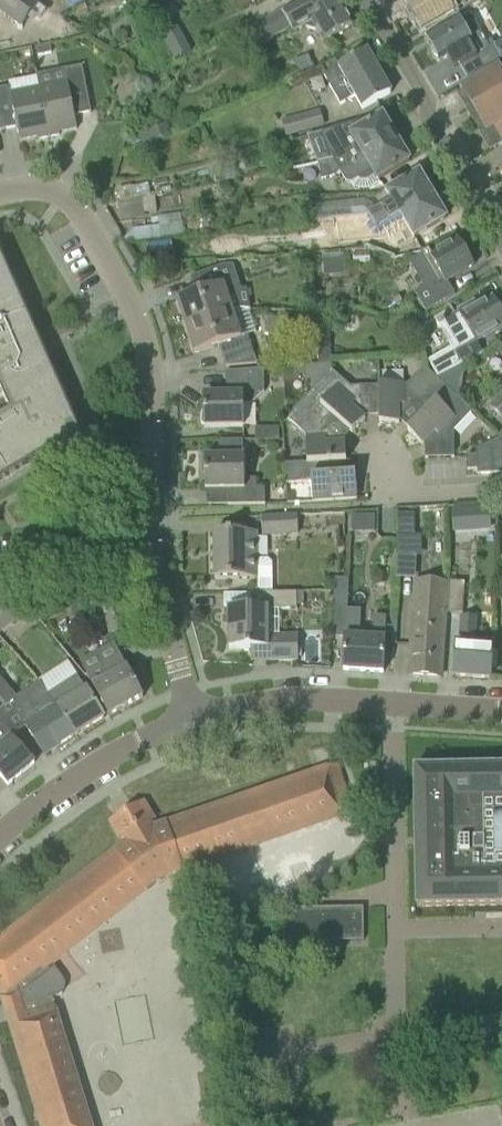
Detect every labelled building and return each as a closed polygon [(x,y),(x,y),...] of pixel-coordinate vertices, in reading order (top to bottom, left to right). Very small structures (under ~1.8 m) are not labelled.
[(22,27),(38,5),(31,0),(0,0),(0,10),(22,27)] [(338,0),(302,0),(249,30),(259,47),(291,28),(292,31),(304,25),(317,28),(325,41),(352,25),(338,0)] [(407,4),(422,30),(454,12),(447,0),(414,0),(407,4)] [(172,4),(154,14),(160,25),(178,15),(172,4)] [(438,57),(440,61),(471,43),(462,28),(482,16),(476,5),(455,17),(457,19),(426,36),(433,48),(432,51),(434,56),(438,57)] [(175,24),(158,33),(173,59),(189,50),(175,24)] [(105,26),(95,32),(99,40),(110,34),(105,26)] [(493,45),(501,61),(501,40),(493,45)] [(391,93),(367,51),(339,66),(335,60),(321,68),(341,104),(356,96),(363,109),(391,93)] [(90,109),(81,65),(55,70),(57,81),(38,86),(49,137),(60,135),(59,133),(77,129),(73,113),(90,109)] [(463,89),(497,147),(501,144),(501,66),(463,89)] [(49,137),(38,86),(37,77),(11,82),(12,87),(0,89),(0,119),(2,130),(17,127),(20,140),(37,137),(38,139),(49,137)] [(324,127),(319,110),(282,121),(286,137),(324,127)] [(363,120),(320,132),(330,160),(331,162),(333,161),(340,172),(396,138),(390,129),(392,126),(387,118),(384,118),(382,116),(366,125),(363,120)] [(144,148),(173,135),(168,124),(139,137),(144,148)] [(396,138),(340,172),(346,181),(351,183),(354,187),(358,190),(370,189),(380,183),(378,180),(390,172),(409,161),(408,159),(409,156),(404,148),(401,148),(396,138)] [(318,163),(322,179),(331,178),(331,177),(335,176),(340,173),(340,172),(333,161),(331,162),(330,160),(318,163)] [(370,215),(371,217),(375,224),(378,228),(433,196),(419,173),(388,191),(393,201),(376,212),(370,215)] [(433,196),(378,228),(384,239),(388,240),(409,227),(415,237),(446,218),(433,196)] [(364,201),(315,207),(316,223),(371,217),(370,215),(376,212),(372,206),(364,201)] [(375,224),(371,217),(316,223),(314,224),(317,245),(366,240),(364,226),(375,224)] [(474,265),(459,239),(430,256),(436,266),(419,276),(425,286),(415,292),(426,311),(454,295),(446,281),(474,265)] [(416,241),(392,247),(396,258),(423,252),(416,241)] [(36,460),(80,434),(71,415),(52,372),(51,372),(43,354),(38,356),(29,337),(36,334),(15,287),(16,287),(0,252),(0,388),(10,411),(0,417),(0,481),(36,460)] [(343,254),(322,256),(324,277),(345,275),(343,254)] [(232,265),(224,266),(190,277),(191,278),(198,276),(203,291),(177,300),(186,327),(232,311),(227,296),(241,292),(232,265)] [(456,313),(443,320),(437,324),(439,329),(440,328),(452,347),(429,361),(437,378),(462,366),(463,366),(483,354),(477,342),(501,327),(501,313),(493,298),(478,307),(475,302),(456,313)] [(259,364),(248,335),(240,337),(232,311),(186,327),(195,354),(219,346),(225,367),(246,365),(259,364)] [(318,330),(319,347),(331,346),(330,329),(318,330)] [(377,360),(366,360),(366,372),(377,371),(377,360)] [(331,364),(304,366),(305,384),(312,390),(331,369),(331,364)] [(428,411),(448,389),(424,367),(408,384),(378,385),(379,424),(399,424),(399,420),(417,401),(427,410),(428,411)] [(204,395),(204,428),(244,427),(243,404),(252,404),(264,391),(264,369),(226,372),(226,394),(204,395)] [(331,369),(312,390),(309,394),(331,414),(330,414),(352,433),(365,418),(363,416),(361,386),(350,387),(331,369)] [(472,412),(448,389),(428,411),(427,410),(407,431),(422,445),(424,442),(454,442),(454,431),(472,412)] [(305,435),(307,463),(307,464),(325,463),(346,462),(345,442),(341,442),(321,425),(330,414),(331,414),(309,394),(287,419),(305,435)] [(490,408),(501,419),(501,395),(490,408)] [(256,428),(256,440),(280,440),(280,428),(256,428)] [(476,455),(477,470),(477,477),(491,476),(490,449),(494,447),(501,446),(501,438),(476,449),(476,455)] [(205,461),(202,461),(203,473),(205,473),(205,490),(227,490),(227,505),(265,505),(265,489),(255,489),(255,479),(244,479),(244,470),(244,456),(243,456),(243,441),(219,441),(219,457),(205,457),(205,461)] [(491,476),(501,476),(501,446),(494,447),(490,449),(491,476)] [(466,456),(467,470),(477,470),(476,455),(466,456)] [(326,476),(325,463),(307,464),(307,463),(285,464),(286,484),(312,482),(313,502),(357,499),(355,474),(326,476)] [(352,514),(351,537),(371,538),(373,515),(352,514)] [(262,535),(298,533),(297,515),(261,517),(262,535)] [(257,591),(273,590),(272,563),(268,559),(256,560),(256,554),(256,532),(214,533),(214,579),(237,579),(257,579),(257,591)] [(397,534),(396,534),(396,557),(398,557),(398,556),(415,556),(415,535),(414,535),(397,535),(397,534)] [(334,578),(333,603),(346,604),(348,579),(334,578)] [(415,579),(410,652),(409,674),(440,676),(446,581),(415,579)] [(462,611),(464,582),(449,581),(447,610),(462,611)] [(31,608),(14,588),(0,600),(0,634),(31,608)] [(128,630),(117,591),(100,596),(99,593),(70,595),(72,619),(103,610),(110,635),(128,630)] [(266,660),(297,660),(297,636),(266,636),(266,609),(296,609),(296,592),(250,592),(250,608),(228,608),(228,611),(225,611),(225,626),(228,626),(228,649),(251,648),(251,660),(252,660),(252,656),(266,656),(266,660)] [(345,648),(343,670),(383,673),(385,651),(386,616),(374,615),(373,637),(359,637),(361,609),(347,609),(345,648)] [(457,636),(456,654),(454,676),(490,678),(492,645),(474,644),(475,618),(461,617),(460,636),(457,636)] [(143,697),(122,656),(108,663),(86,674),(98,696),(108,715),(143,697)] [(57,707),(74,736),(104,717),(93,698),(77,675),(58,687),(67,701),(57,707)] [(16,696),(0,678),(0,710),(16,696)] [(44,755),(74,736),(57,707),(48,694),(32,705),(30,701),(15,710),(32,736),(44,755)] [(34,763),(0,722),(0,777),(7,786),(34,763)] [(54,1007),(51,999),(57,997),(60,996),(61,994),(63,993),(65,990),(65,988),(65,986),(65,984),(65,982),(55,967),(50,971),(44,964),(142,889),(156,879),(165,872),(183,867),(184,867),(332,816),(332,815),(350,809),(335,767),(317,773),(169,824),(153,830),(149,822),(153,821),(143,803),(133,809),(121,816),(111,821),(121,839),(124,837),(129,844),(115,854),(0,941),(0,994),(2,996),(4,1003),(9,1021),(42,1125),(90,1125),(54,1007)] [(414,768),(416,907),(464,906),(501,905),(501,767),(414,768)] [(284,909),(284,942),(364,941),(363,908),(313,908),(284,909)] [(202,948),(189,950),(193,968),(206,965),(202,948)]
